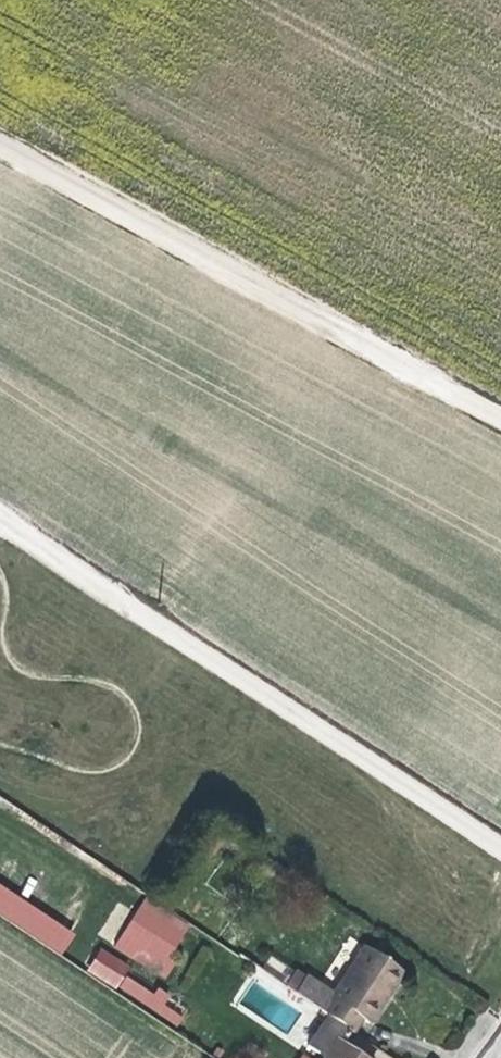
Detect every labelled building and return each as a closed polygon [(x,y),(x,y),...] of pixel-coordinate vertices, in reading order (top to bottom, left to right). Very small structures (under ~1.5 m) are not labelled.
[(61,955),(76,932),(0,883),(0,916),(61,955)] [(158,924),(128,966),(149,981),(179,939),(158,924)] [(87,974),(120,987),(130,961),(97,948),(87,974)] [(326,1011),(348,1026),(361,1015),(369,1020),(377,1009),(402,973),(368,948),(326,1011)] [(184,1011),(128,973),(119,986),(174,1025),(184,1011)] [(326,1011),(308,1040),(326,1053),(322,1057),(364,1057),(338,1038),(348,1026),(326,1011)]
